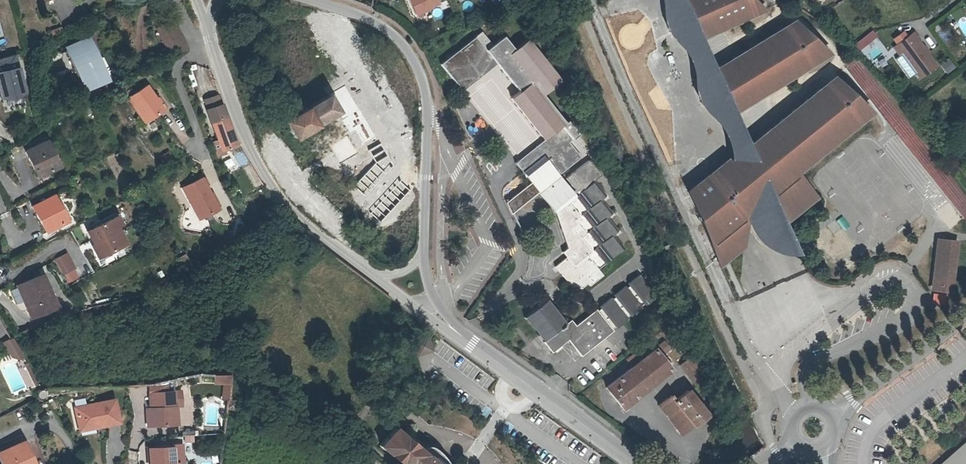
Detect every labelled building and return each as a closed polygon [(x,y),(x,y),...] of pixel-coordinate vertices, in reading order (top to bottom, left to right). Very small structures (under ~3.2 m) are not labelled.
[(415,15),(439,5),(437,0),(408,0),(415,15)] [(665,2),(697,77),(732,158),(746,152),(743,145),(728,110),(721,93),(724,91),(721,85),(718,87),(710,69),(697,37),(689,19),(692,18),(689,12),(687,13),(681,0),(664,0),(665,2)] [(760,10),(750,0),(735,0),(725,4),(723,0),(681,0),(687,13),(689,12),(692,18),(689,19),(697,37),(760,10)] [(178,54),(188,49),(173,19),(157,27),(173,56),(178,54)] [(721,85),(724,91),(721,93),(728,110),(824,54),(810,41),(803,45),(798,39),(800,38),(786,24),(710,69),(718,87),(721,85)] [(53,36),(64,32),(61,26),(51,30),(53,36)] [(872,29),(862,38),(867,44),(877,35),(872,29)] [(499,58),(487,44),(477,32),(437,64),(459,91),(493,63),(499,58)] [(899,56),(901,54),(920,77),(936,63),(911,32),(892,48),(899,56)] [(499,58),(493,63),(514,88),(505,96),(539,137),(529,145),(538,157),(517,174),(526,184),(534,195),(551,215),(571,240),(556,252),(562,259),(552,268),(571,292),(583,282),(588,289),(603,276),(597,269),(623,248),(613,236),(619,231),(606,216),(612,211),(601,198),(607,193),(595,179),(603,173),(591,158),(568,176),(580,190),(577,192),(560,171),(580,154),(568,139),(578,131),(565,116),(561,119),(541,95),(556,82),(521,39),(510,48),(498,35),(487,44),(499,58)] [(90,45),(71,55),(77,67),(76,67),(88,88),(108,77),(90,45)] [(0,62),(0,95),(1,99),(23,92),(13,58),(0,62)] [(948,58),(941,65),(948,73),(956,67),(948,58)] [(701,218),(716,252),(736,236),(739,213),(767,201),(777,224),(807,200),(787,174),(858,117),(863,113),(849,99),(842,104),(837,98),(840,96),(825,81),(743,145),(746,152),(732,158),(723,161),(722,159),(688,186),(697,206),(702,202),(709,212),(703,217),(701,218)] [(164,111),(147,85),(129,97),(146,123),(164,111)] [(290,144),(340,114),(328,95),(279,123),(290,144)] [(220,96),(204,102),(218,141),(212,143),(217,155),(239,146),(227,115),(227,113),(220,96)] [(58,166),(44,142),(25,152),(38,177),(58,166)] [(538,157),(529,145),(508,163),(517,174),(538,157)] [(169,150),(161,155),(166,162),(173,158),(169,150)] [(225,158),(230,170),(248,164),(244,152),(225,158)] [(202,221),(208,217),(221,208),(199,179),(181,190),(196,213),(202,221)] [(534,195),(526,184),(504,202),(512,212),(534,195)] [(68,221),(55,195),(33,207),(47,232),(68,221)] [(767,201),(739,213),(740,219),(741,222),(744,228),(747,234),(752,240),(758,245),(763,248),(770,251),(776,253),(784,255),(790,255),(777,224),(767,201)] [(118,226),(113,215),(84,231),(92,246),(89,247),(98,262),(124,248),(114,228),(118,226)] [(735,247),(736,236),(716,252),(719,260),(728,253),(735,247)] [(954,242),(937,241),(932,291),(949,293),(954,242)] [(54,258),(63,275),(76,269),(68,252),(54,258)] [(51,301),(41,272),(18,281),(30,316),(54,308),(51,301)] [(524,316),(552,352),(568,339),(579,354),(655,295),(639,275),(575,324),(571,319),(566,323),(547,298),(524,316)] [(673,367),(671,364),(661,353),(669,346),(664,340),(656,346),(607,385),(625,408),(630,405),(628,402),(665,374),(673,367)] [(704,373),(691,355),(678,364),(692,382),(704,373)] [(229,373),(213,373),(213,381),(224,381),(229,381),(229,373)] [(153,383),(151,383),(152,393),(164,392),(164,381),(153,383)] [(674,397),(671,393),(656,404),(681,435),(693,425),(694,426),(710,412),(688,386),(674,397)] [(39,390),(36,390),(36,395),(36,397),(38,399),(40,399),(42,399),(44,397),(45,395),(46,388),(45,387),(38,387),(39,390)] [(182,390),(174,391),(176,406),(178,406),(183,406),(182,390)] [(152,393),(153,410),(154,426),(179,424),(178,406),(176,406),(174,391),(164,392),(152,393)] [(115,397),(75,406),(81,425),(98,421),(99,425),(100,425),(120,420),(115,397)] [(98,421),(81,425),(82,431),(100,427),(100,425),(99,425),(98,421)] [(446,459),(443,455),(436,448),(432,446),(430,446),(428,445),(425,446),(420,448),(395,427),(381,445),(401,463),(400,463),(450,463),(446,459)] [(940,463),(965,463),(965,441),(940,463)] [(22,442),(0,452),(0,453),(5,463),(33,463),(22,442)] [(149,447),(150,462),(156,462),(157,463),(181,463),(186,463),(185,444),(149,447)]
